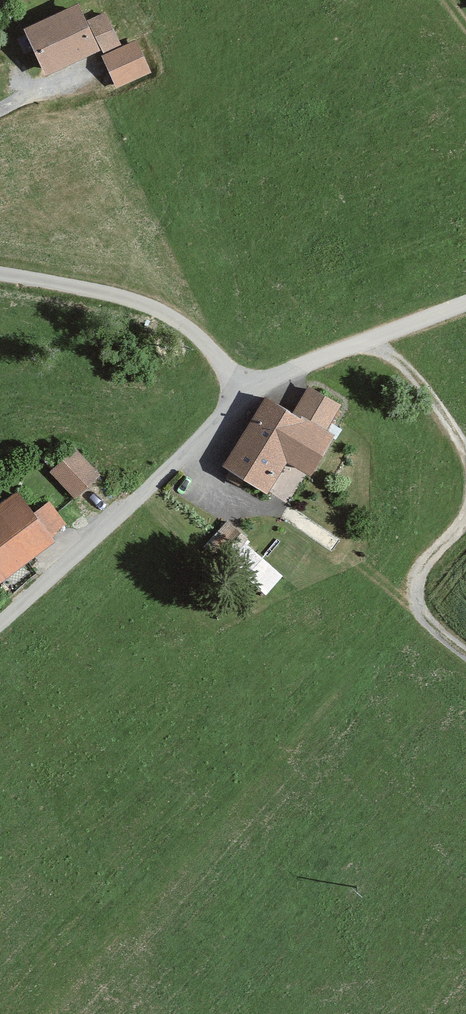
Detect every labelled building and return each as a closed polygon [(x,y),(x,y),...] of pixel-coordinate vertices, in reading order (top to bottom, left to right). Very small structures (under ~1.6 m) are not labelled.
[(79,7),(28,29),(47,73),(99,51),(116,43),(104,15),(86,23),(79,7)] [(136,41),(102,56),(116,87),(149,72),(136,41)] [(294,410),(267,394),(224,469),(269,495),(287,463),(313,477),(338,433),(326,427),(339,404),(307,386),(294,410)] [(74,449),(49,472),(74,499),(99,476),(74,449)] [(0,506),(0,581),(1,582),(54,540),(17,493),(0,506)] [(245,542),(227,526),(206,549),(224,565),(245,542)]
